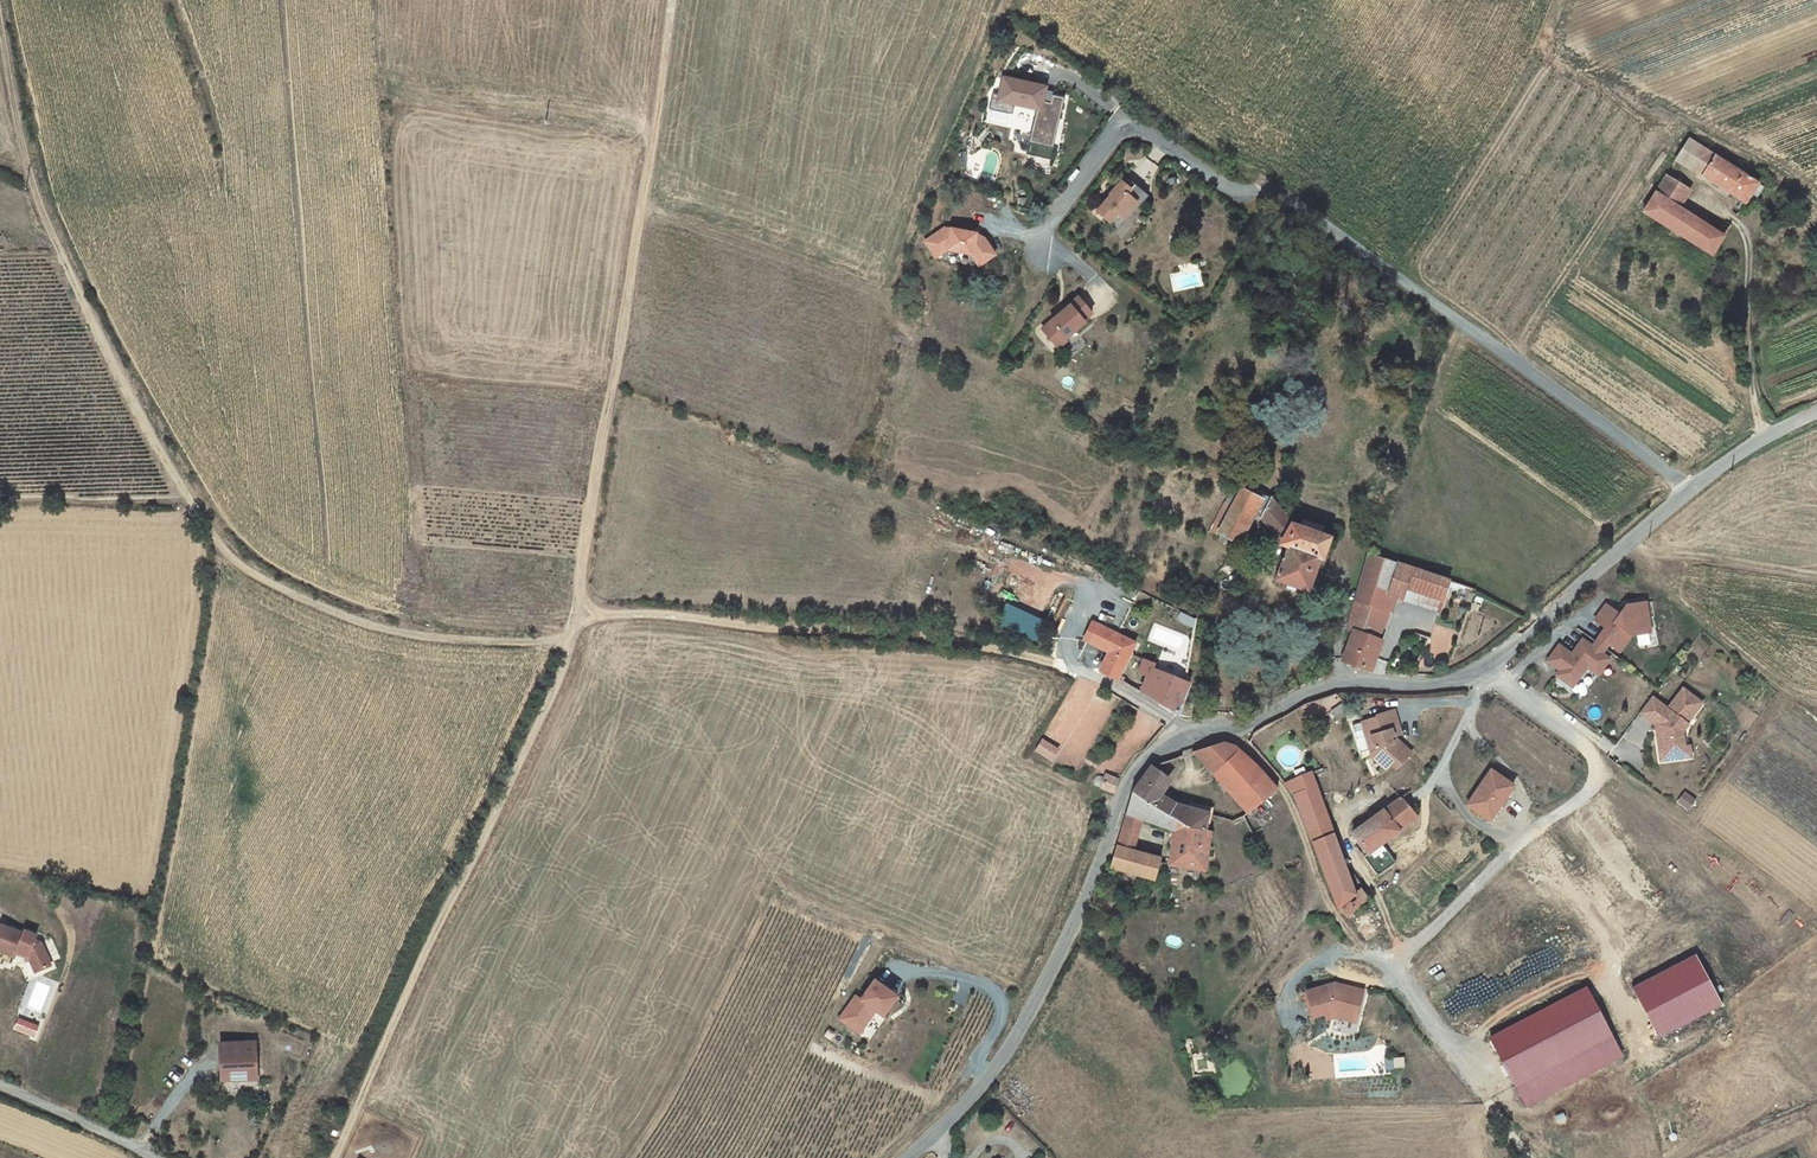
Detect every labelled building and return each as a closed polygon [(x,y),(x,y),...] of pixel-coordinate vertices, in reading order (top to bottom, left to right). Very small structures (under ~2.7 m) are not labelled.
[(1016,84),(1009,83),(1005,100),(997,98),(994,114),(1006,117),(1009,106),(1042,113),(1034,147),(1058,153),(1070,102),(1057,99),(1055,107),(1047,105),(1049,98),(1050,92),(1042,90),(1042,92),(1016,87),(1016,84)] [(1055,107),(1057,99),(1049,98),(1047,105),(1055,107)] [(1689,140),(1676,160),(1701,176),(1715,156),(1689,140)] [(1742,202),(1747,205),(1753,195),(1760,185),(1715,156),(1701,176),(1742,202)] [(1150,197),(1126,177),(1111,195),(1112,196),(1097,212),(1111,223),(1115,218),(1121,218),(1123,219),(1136,203),(1141,207),(1150,197)] [(1690,192),(1667,178),(1656,194),(1680,209),(1690,192)] [(1753,195),(1758,197),(1764,188),(1760,185),(1753,195)] [(1713,257),(1725,238),(1680,209),(1656,194),(1644,213),(1713,257)] [(1742,212),(1747,205),(1742,202),(1737,208),(1742,212)] [(975,241),(976,235),(945,229),(925,242),(933,255),(941,250),(947,251),(972,256),(978,257),(983,264),(995,256),(984,239),(980,242),(975,241)] [(936,259),(947,251),(941,250),(933,255),(936,259)] [(978,257),(972,256),(979,267),(983,264),(978,257)] [(1201,262),(1194,263),(1195,270),(1202,269),(1201,262)] [(1094,315),(1080,299),(1071,306),(1071,307),(1043,331),(1059,350),(1068,343),(1067,341),(1087,324),(1085,322),(1094,315)] [(1242,490),(1219,533),(1236,542),(1251,514),(1263,493),(1246,484),(1242,490)] [(1217,536),(1219,533),(1242,490),(1236,487),(1210,532),(1217,536)] [(1261,519),(1272,498),(1263,493),(1251,514),(1261,519)] [(1286,544),(1295,529),(1294,528),(1272,498),(1261,519),(1286,544)] [(1299,530),(1295,529),(1286,544),(1289,545),(1322,556),(1326,543),(1328,540),(1321,538),(1324,528),(1306,521),(1303,520),(1299,530)] [(1322,556),(1328,558),(1332,545),(1326,543),(1322,556)] [(1309,593),(1322,556),(1289,545),(1275,581),(1309,593)] [(1398,565),(1376,558),(1370,556),(1356,602),(1370,606),(1376,588),(1389,591),(1398,565)] [(1233,565),(1226,561),(1222,570),(1229,573),(1233,565)] [(1397,597),(1408,568),(1398,565),(1389,591),(1376,588),(1370,606),(1389,613),(1395,597),(1397,597)] [(1451,582),(1436,577),(1412,569),(1408,568),(1397,597),(1440,612),(1451,582)] [(1348,630),(1353,632),(1361,635),(1370,606),(1356,602),(1348,630)] [(1606,603),(1594,618),(1604,626),(1597,635),(1606,642),(1616,651),(1629,636),(1649,633),(1647,618),(1642,613),(1641,604),(1627,605),(1619,614),(1606,603)] [(1389,613),(1370,606),(1361,635),(1379,640),(1389,613)] [(1109,652),(1100,671),(1118,680),(1131,653),(1135,644),(1094,625),(1087,641),(1109,652)] [(1343,660),(1344,660),(1372,671),(1383,644),(1378,643),(1379,640),(1361,635),(1353,632),(1343,660)] [(1594,640),(1603,647),(1606,642),(1597,635),(1594,640)] [(1590,644),(1580,636),(1569,650),(1557,640),(1544,655),(1556,666),(1552,670),(1565,682),(1577,668),(1577,664),(1579,661),(1583,664),(1589,670),(1602,654),(1599,651),(1590,644)] [(1590,644),(1599,651),(1603,647),(1594,640),(1590,644)] [(1606,658),(1602,654),(1589,670),(1593,673),(1606,658)] [(1152,669),(1154,664),(1144,660),(1139,672),(1148,677),(1146,681),(1158,687),(1153,700),(1179,714),(1189,684),(1152,669)] [(1583,664),(1579,661),(1577,664),(1577,668),(1565,682),(1567,683),(1583,664)] [(1153,700),(1158,687),(1146,681),(1141,693),(1153,700)] [(1662,711),(1646,699),(1634,714),(1650,726),(1656,731),(1657,737),(1652,743),(1654,763),(1685,759),(1683,748),(1674,749),(1673,742),(1678,741),(1677,734),(1682,727),(1681,726),(1697,706),(1678,691),(1662,711)] [(1338,720),(1353,710),(1346,702),(1332,711),(1338,720)] [(1376,719),(1367,722),(1371,739),(1375,751),(1372,755),(1370,757),(1387,772),(1392,766),(1397,771),(1412,755),(1400,742),(1394,744),(1391,738),(1402,734),(1393,710),(1375,717),(1376,719)] [(1361,722),(1352,724),(1358,749),(1366,747),(1361,722)] [(1370,751),(1372,755),(1375,751),(1371,739),(1367,722),(1362,724),(1370,751)] [(1035,751),(1051,762),(1060,749),(1042,738),(1035,751)] [(1248,815),(1278,791),(1264,774),(1256,766),(1234,746),(1224,743),(1194,753),(1248,815)] [(1165,790),(1170,782),(1151,768),(1132,794),(1184,827),(1206,832),(1209,815),(1190,810),(1181,807),(1174,804),(1167,799),(1166,799),(1170,794),(1165,790)] [(1099,788),(1113,794),(1119,779),(1105,772),(1104,777),(1100,775),(1096,776),(1094,780),(1094,783),(1098,786),(1099,787),(1099,788)] [(1490,822),(1513,787),(1491,772),(1467,806),(1490,822)] [(1311,774),(1285,786),(1295,796),(1304,821),(1327,816),(1315,782),(1311,774)] [(1210,834),(1209,832),(1206,832),(1184,827),(1132,794),(1127,815),(1142,821),(1174,833),(1169,866),(1204,872),(1210,834)] [(1677,803),(1687,809),(1692,800),(1682,794),(1677,803)] [(1384,812),(1400,832),(1417,818),(1409,808),(1401,799),(1384,812)] [(1209,815),(1206,832),(1209,832),(1212,816),(1213,809),(1191,803),(1190,810),(1209,815)] [(1368,855),(1369,856),(1383,845),(1396,835),(1400,832),(1384,812),(1352,834),(1365,851),(1368,855)] [(1142,821),(1127,815),(1118,847),(1134,852),(1142,821)] [(1304,821),(1338,907),(1347,917),(1367,900),(1360,892),(1362,890),(1353,876),(1348,878),(1327,816),(1304,821)] [(1260,831),(1253,835),(1258,844),(1266,840),(1260,831)] [(1402,842),(1396,835),(1383,845),(1388,852),(1402,842)] [(1388,852),(1383,845),(1369,856),(1368,855),(1364,858),(1377,877),(1395,863),(1388,852)] [(1134,852),(1118,847),(1113,868),(1154,880),(1160,859),(1134,852)] [(12,955),(14,949),(25,954),(33,970),(48,964),(38,941),(32,938),(34,934),(22,929),(21,932),(0,923),(0,950),(12,955)] [(1694,957),(1633,987),(1656,1035),(1717,1005),(1694,957)] [(905,996),(880,978),(864,1000),(857,995),(840,1019),(864,1035),(881,1011),(890,1017),(905,996)] [(1335,986),(1307,994),(1314,1020),(1326,1017),(1336,1014),(1358,1019),(1365,993),(1356,991),(1352,993),(1348,992),(1346,989),(1335,986)] [(1491,1040),(1517,1090),(1612,1040),(1587,990),(1491,1040)] [(1336,1014),(1326,1017),(1327,1022),(1336,1020),(1357,1025),(1358,1019),(1336,1014)] [(1612,1040),(1517,1090),(1529,1111),(1623,1062),(1612,1040)] [(255,1042),(219,1044),(221,1081),(251,1079),(251,1068),(257,1067),(255,1042)]
